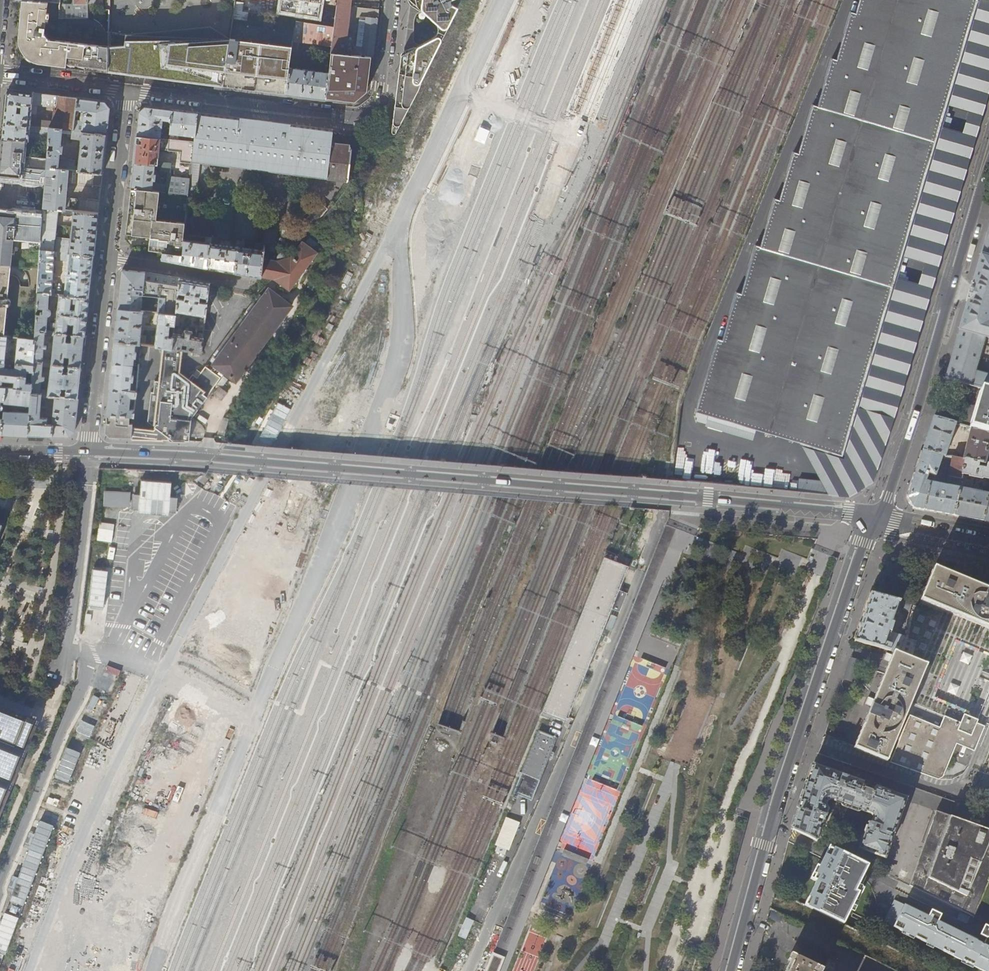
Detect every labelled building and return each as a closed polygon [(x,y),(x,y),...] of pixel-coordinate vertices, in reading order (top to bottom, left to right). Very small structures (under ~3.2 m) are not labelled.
[(59,4),(59,3),(22,0),(20,23),(19,36),(18,40),(19,44),(21,49),(22,52),(25,56),(29,59),(33,61),(37,63),(67,66),(91,69),(108,71),(109,47),(48,40),(45,33),(46,17),(60,18),(59,4)] [(72,4),(59,4),(60,18),(88,18),(88,4),(88,0),(72,0),(72,4)] [(317,7),(319,8),(317,25),(334,27),(337,0),(318,0),(317,7)] [(334,27),(326,96),(347,99),(354,100),(365,91),(366,86),(368,69),(370,56),(373,57),(375,38),(379,7),(372,7),(371,9),(351,7),(352,0),(337,0),(334,27)] [(406,0),(406,3),(407,5),(408,7),(409,8),(405,45),(403,46),(401,47),(400,49),(400,51),(391,130),(391,131),(393,132),(394,132),(395,131),(418,86),(422,76),(457,8),(451,6),(450,4),(450,3),(450,2),(451,1),(453,0),(406,0)] [(856,12),(852,11),(837,59),(831,57),(817,106),(812,104),(798,153),(793,151),(779,200),(773,198),(759,246),(755,245),(740,294),(735,293),(721,341),(716,340),(695,411),(798,442),(840,455),(926,165),(976,0),(859,0),(856,12)] [(798,442),(811,465),(828,495),(846,497),(869,480),(988,74),(988,0),(976,0),(926,165),(840,455),(798,442)] [(290,68),(291,61),(296,28),(233,19),(230,39),(223,86),(239,88),(267,91),(286,93),(290,68)] [(326,96),(334,27),(317,25),(297,22),(296,28),(291,61),(301,62),(305,41),(328,45),(325,66),(326,72),(290,68),(286,93),(306,96),(326,98),(326,96)] [(109,31),(109,47),(108,71),(133,74),(198,82),(223,86),(230,39),(211,26),(127,32),(109,31)] [(74,120),(76,110),(77,98),(56,95),(22,91),(11,90),(6,95),(4,115),(2,138),(28,140),(48,142),(50,128),(50,127),(30,125),(32,104),(56,107),(53,128),(73,130),(74,120)] [(77,98),(76,110),(83,110),(83,113),(80,113),(79,122),(74,120),(73,130),(107,134),(108,120),(109,107),(105,101),(93,100),(77,98)] [(162,124),(171,125),(172,110),(157,108),(145,106),(139,111),(138,123),(136,136),(159,138),(160,138),(162,124)] [(185,111),(172,110),(171,125),(170,133),(195,136),(197,113),(185,111)] [(192,161),(199,162),(346,180),(348,181),(350,145),(331,143),(333,130),(276,123),(249,119),(197,113),(195,136),(194,142),(192,161)] [(53,145),(52,151),(48,150),(47,160),(46,167),(47,167),(102,173),(104,154),(107,134),(73,130),(53,128),(50,128),(48,142),(48,144),(53,145)] [(159,138),(136,136),(134,157),(134,162),(154,164),(158,164),(159,150),(158,150),(159,138)] [(2,138),(0,152),(0,154),(0,175),(19,177),(19,181),(41,183),(41,182),(46,182),(47,167),(46,167),(47,160),(26,158),(28,140),(2,138)] [(192,161),(194,142),(163,138),(163,142),(165,143),(165,149),(181,151),(180,161),(192,163),(192,161)] [(365,175),(369,177),(381,154),(374,150),(370,159),(371,160),(365,175)] [(199,162),(192,161),(192,163),(190,178),(189,186),(197,186),(199,162)] [(154,164),(134,162),(132,175),(131,188),(165,191),(166,184),(156,183),(156,180),(155,180),(156,174),(152,173),(154,164)] [(101,186),(102,173),(47,167),(46,182),(45,196),(51,196),(50,202),(44,201),(44,207),(98,213),(99,200),(66,197),(68,173),(78,174),(77,183),(101,186)] [(189,186),(190,178),(167,175),(167,177),(166,184),(165,191),(189,193),(189,186)] [(197,186),(189,186),(189,193),(187,208),(194,209),(197,186)] [(165,191),(131,188),(129,202),(126,230),(126,233),(151,237),(150,246),(155,247),(163,248),(162,253),(182,255),(183,240),(184,235),(184,233),(186,215),(187,208),(189,193),(165,191)] [(297,231),(309,232),(332,204),(323,199),(297,231)] [(96,236),(98,213),(44,207),(43,213),(41,239),(40,250),(94,255),(96,236)] [(11,265),(14,237),(41,239),(43,213),(16,211),(16,213),(5,212),(4,211),(0,211),(0,264),(11,265)] [(970,294),(950,362),(945,378),(978,387),(988,390),(988,374),(974,370),(984,337),(988,338),(988,321),(988,318),(988,227),(970,294)] [(265,229),(263,244),(264,244),(276,246),(278,231),(265,229)] [(206,243),(183,240),(182,255),(162,253),(161,259),(190,265),(208,268),(211,238),(206,238),(206,243)] [(237,241),(211,238),(208,268),(220,270),(233,272),(237,241)] [(264,244),(263,244),(256,244),(255,249),(244,248),(244,242),(237,241),(233,272),(246,274),(261,277),(263,258),(264,244)] [(274,260),(263,258),(261,277),(265,278),(271,278),(286,290),(314,252),(300,241),(288,256),(287,255),(287,254),(286,253),(285,252),(284,252),(283,251),(281,251),(279,251),(278,251),(277,252),(276,252),(275,254),(274,255),(274,256),(274,257),(274,259),(274,260)] [(89,297),(94,255),(40,250),(39,267),(40,267),(38,292),(89,297)] [(11,265),(0,264),(0,335),(4,336),(11,265)] [(158,297),(157,312),(158,312),(175,314),(175,311),(179,278),(153,273),(145,272),(123,270),(122,270),(121,281),(118,308),(141,311),(142,296),(158,297)] [(195,280),(179,278),(175,311),(201,315),(200,319),(199,319),(198,329),(204,330),(209,288),(209,283),(195,280)] [(213,364),(235,381),(292,306),(269,289),(213,364)] [(87,319),(89,297),(38,292),(37,308),(43,308),(43,311),(40,311),(40,314),(37,314),(36,330),(46,331),(47,316),(48,316),(49,316),(49,315),(50,315),(50,314),(51,313),(51,312),(51,311),(50,310),(50,309),(49,309),(48,309),(49,296),(59,298),(56,324),(51,323),(50,331),(85,335),(87,319)] [(141,311),(118,308),(116,326),(114,341),(135,343),(141,344),(145,344),(146,336),(140,335),(142,317),(147,317),(148,311),(141,311)] [(175,315),(175,314),(158,312),(154,346),(160,346),(171,348),(172,337),(167,336),(169,324),(174,325),(175,315)] [(173,332),(172,337),(171,348),(179,349),(184,349),(201,351),(202,347),(203,333),(198,332),(198,337),(190,335),(191,331),(183,329),(182,334),(173,332)] [(85,335),(50,331),(46,331),(36,330),(35,339),(34,361),(82,366),(83,352),(85,335)] [(0,335),(0,361),(5,361),(16,363),(33,365),(34,361),(35,339),(0,335)] [(135,343),(114,341),(113,354),(112,363),(133,365),(133,358),(135,358),(136,351),(134,350),(135,343)] [(132,426),(131,438),(139,438),(161,439),(191,440),(191,418),(206,398),(221,377),(206,366),(198,377),(194,374),(190,379),(181,373),(183,361),(184,349),(179,349),(171,348),(162,347),(161,363),(159,380),(155,380),(154,391),(151,391),(148,420),(155,426),(153,428),(141,427),(132,426)] [(5,361),(0,361),(0,373),(26,376),(33,377),(33,365),(16,363),(15,370),(8,369),(8,367),(4,366),(5,361)] [(34,361),(33,365),(33,377),(32,383),(32,390),(32,393),(78,398),(80,382),(82,366),(34,361)] [(133,365),(112,363),(110,377),(109,389),(136,389),(137,382),(133,382),(134,375),(132,375),(133,365)] [(26,376),(0,373),(0,386),(7,387),(7,380),(15,381),(14,388),(32,390),(32,383),(26,382),(26,376)] [(14,388),(7,387),(5,403),(31,405),(32,393),(32,390),(14,388)] [(967,427),(988,433),(988,390),(978,387),(973,406),(967,427)] [(136,389),(109,389),(108,400),(106,415),(129,416),(133,416),(134,410),(129,409),(130,397),(135,397),(136,389)] [(76,419),(78,398),(32,393),(31,405),(30,412),(29,435),(51,435),(69,436),(75,431),(75,430),(76,419)] [(30,412),(4,412),(4,414),(3,419),(2,434),(15,434),(29,435),(30,412)] [(129,416),(106,415),(104,432),(110,437),(120,438),(131,438),(131,428),(132,423),(128,423),(129,416)] [(928,434),(922,451),(943,456),(944,456),(955,423),(933,417),(928,434)] [(967,427),(966,431),(970,432),(963,459),(965,459),(988,465),(988,433),(967,427)] [(922,451),(914,477),(907,497),(913,508),(930,511),(948,514),(953,515),(959,488),(962,474),(965,459),(963,459),(953,456),(944,456),(943,456),(922,451)] [(965,459),(962,474),(969,475),(969,476),(982,479),(983,478),(988,479),(988,465),(965,459)] [(122,477),(139,478),(139,469),(132,468),(122,468),(122,477)] [(959,488),(953,515),(959,517),(966,518),(984,521),(988,494),(988,493),(988,489),(984,488),(983,493),(973,491),(973,489),(972,488),(970,487),(969,488),(967,487),(966,490),(959,488)] [(105,504),(129,505),(129,493),(105,492),(105,504)] [(635,496),(630,507),(645,508),(646,497),(635,496)] [(605,559),(542,714),(567,723),(569,717),(629,568),(605,559)] [(988,628),(988,591),(933,568),(920,600),(988,628)] [(90,607),(105,607),(107,570),(92,570),(90,607)] [(854,640),(900,653),(904,636),(890,631),(894,616),(897,616),(898,612),(896,612),(899,601),(870,593),(867,603),(854,640)] [(904,610),(910,612),(913,604),(906,602),(904,610)] [(605,628),(611,631),(615,619),(610,617),(605,628)] [(753,634),(750,633),(735,668),(737,669),(753,634)] [(854,748),(939,780),(944,777),(958,743),(975,751),(985,726),(978,723),(978,720),(964,714),(960,722),(945,716),(940,727),(906,713),(926,666),(893,652),(886,671),(878,690),(871,706),(864,725),(855,745),(854,748)] [(112,694),(120,670),(107,666),(105,671),(96,669),(90,687),(112,694)] [(25,718),(0,708),(0,805),(10,781),(16,767),(34,721),(25,717),(25,718)] [(539,732),(514,794),(532,801),(557,739),(539,732)] [(862,787),(863,782),(812,764),(802,795),(791,828),(817,841),(828,808),(827,807),(826,805),(825,804),(826,802),(826,801),(828,800),(829,799),(831,799),(832,799),(841,802),(841,803),(841,805),(842,805),(856,810),(857,811),(858,810),(859,809),(870,813),(871,814),(872,815),(872,816),(872,818),(872,819),(871,820),(870,821),(869,821),(868,822),(866,826),(866,825),(858,848),(885,858),(906,797),(875,786),(873,791),(862,787)] [(974,916),(988,882),(988,830),(936,811),(909,885),(974,916)] [(506,816),(495,844),(497,845),(510,850),(520,821),(506,816)] [(809,895),(804,905),(843,924),(861,887),(857,886),(864,871),(867,866),(829,847),(826,851),(819,866),(812,879),(816,881),(809,895)] [(882,873),(889,876),(893,866),(885,863),(882,873)] [(877,920),(879,921),(886,907),(881,905),(877,912),(880,913),(877,920)] [(936,921),(935,921),(928,917),(904,905),(894,926),(984,970),(988,970),(988,933),(987,936),(982,945),(975,941),(976,940),(936,921)] [(466,939),(474,921),(466,918),(459,936),(466,939)] [(494,951),(486,970),(499,970),(505,956),(494,951)] [(823,969),(791,953),(787,960),(791,961),(788,967),(786,966),(784,970),(822,970),(823,969)]
